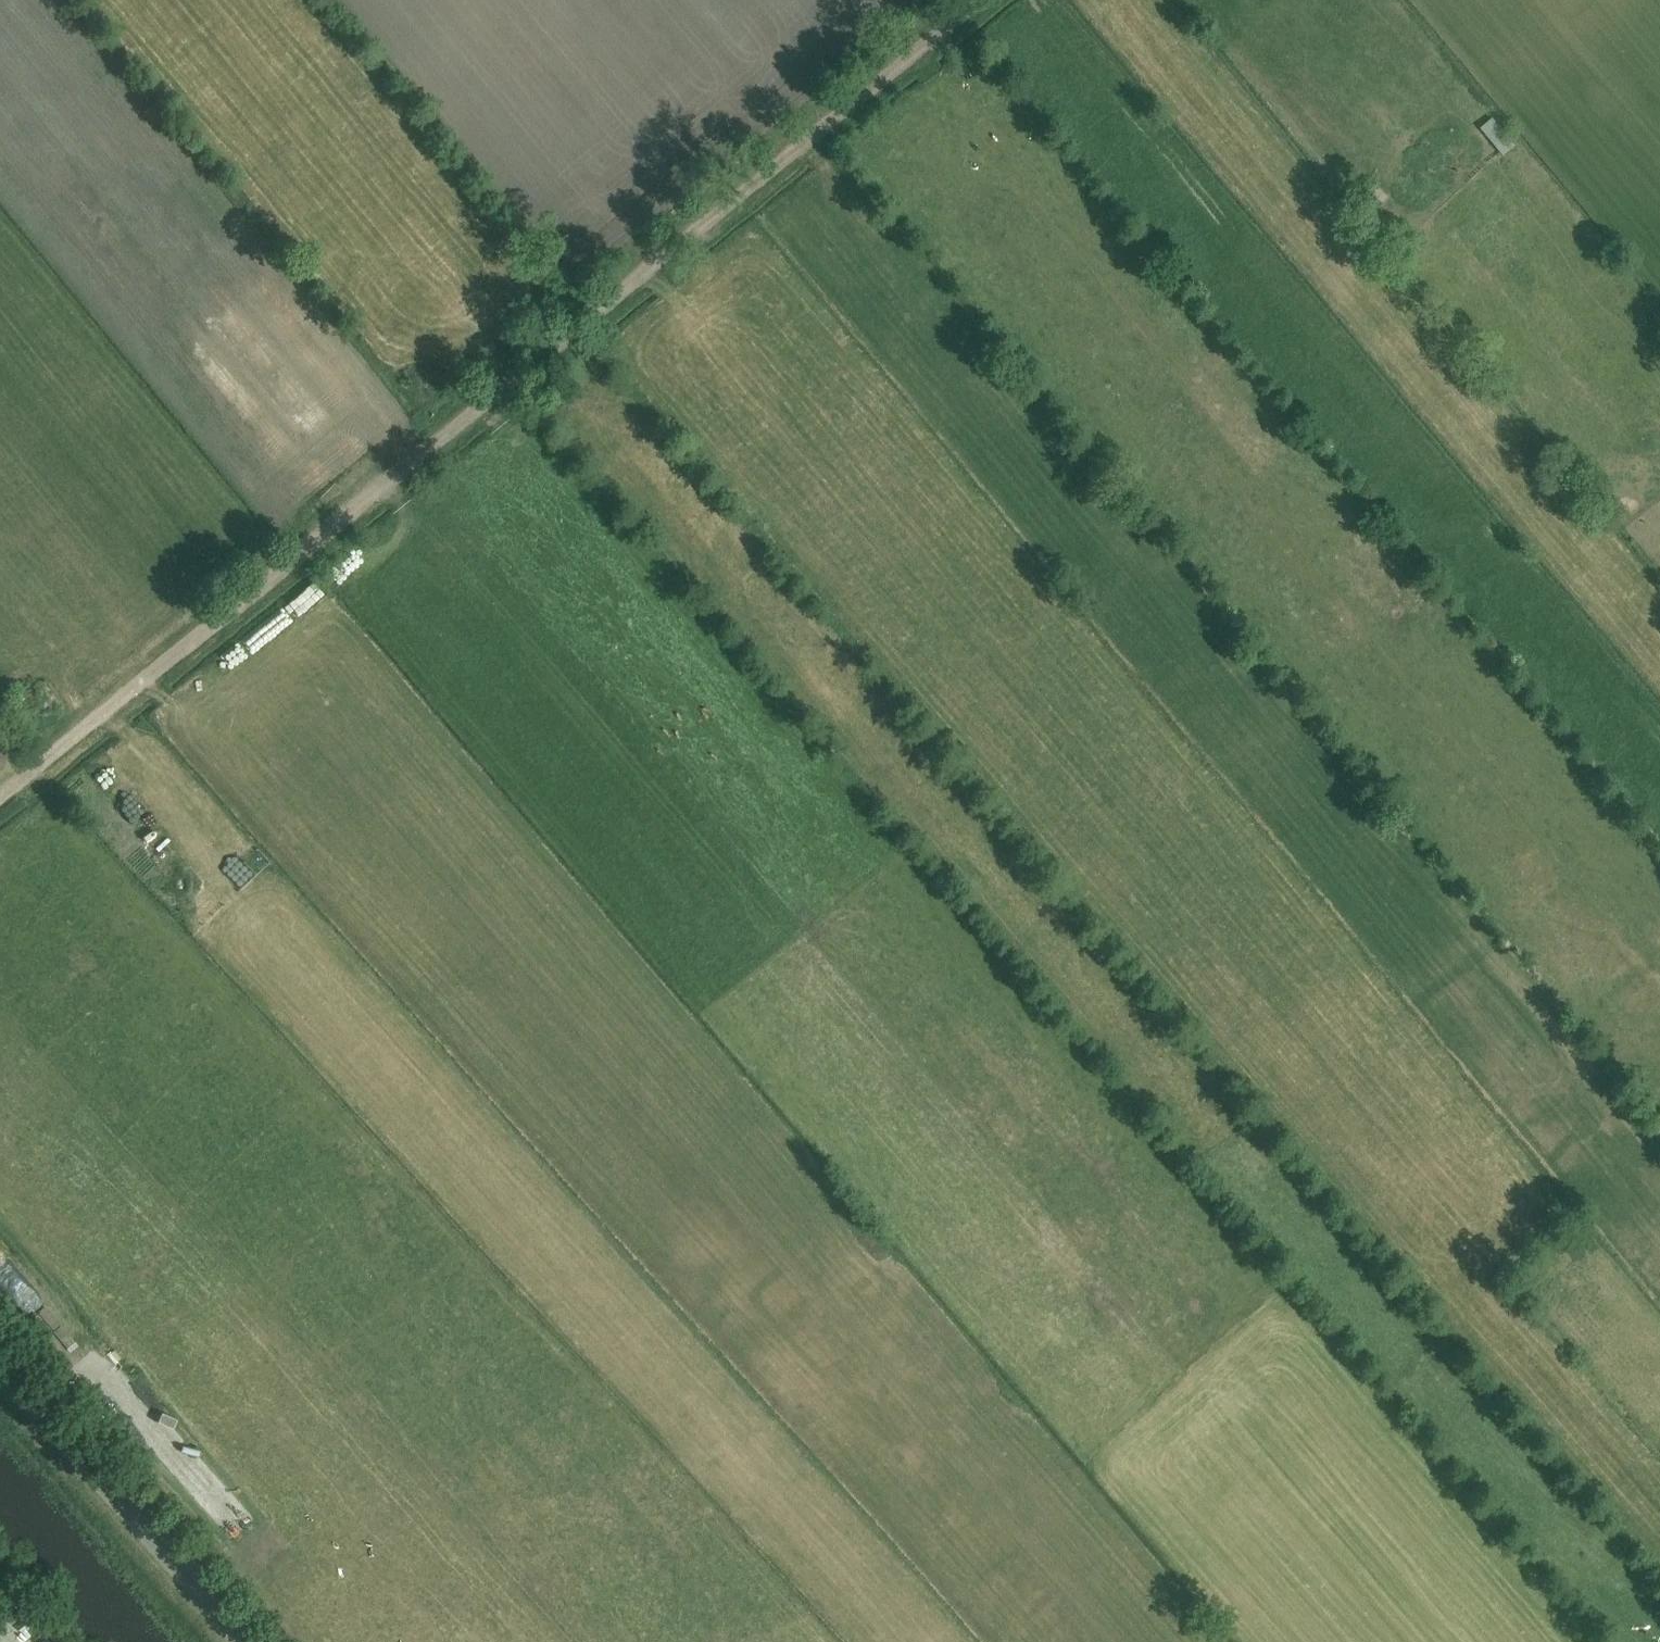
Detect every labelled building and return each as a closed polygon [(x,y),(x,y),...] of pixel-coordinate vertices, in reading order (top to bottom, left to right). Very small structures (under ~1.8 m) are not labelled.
[(1492,123),(1479,132),(1499,157),(1511,147),(1492,123)]
